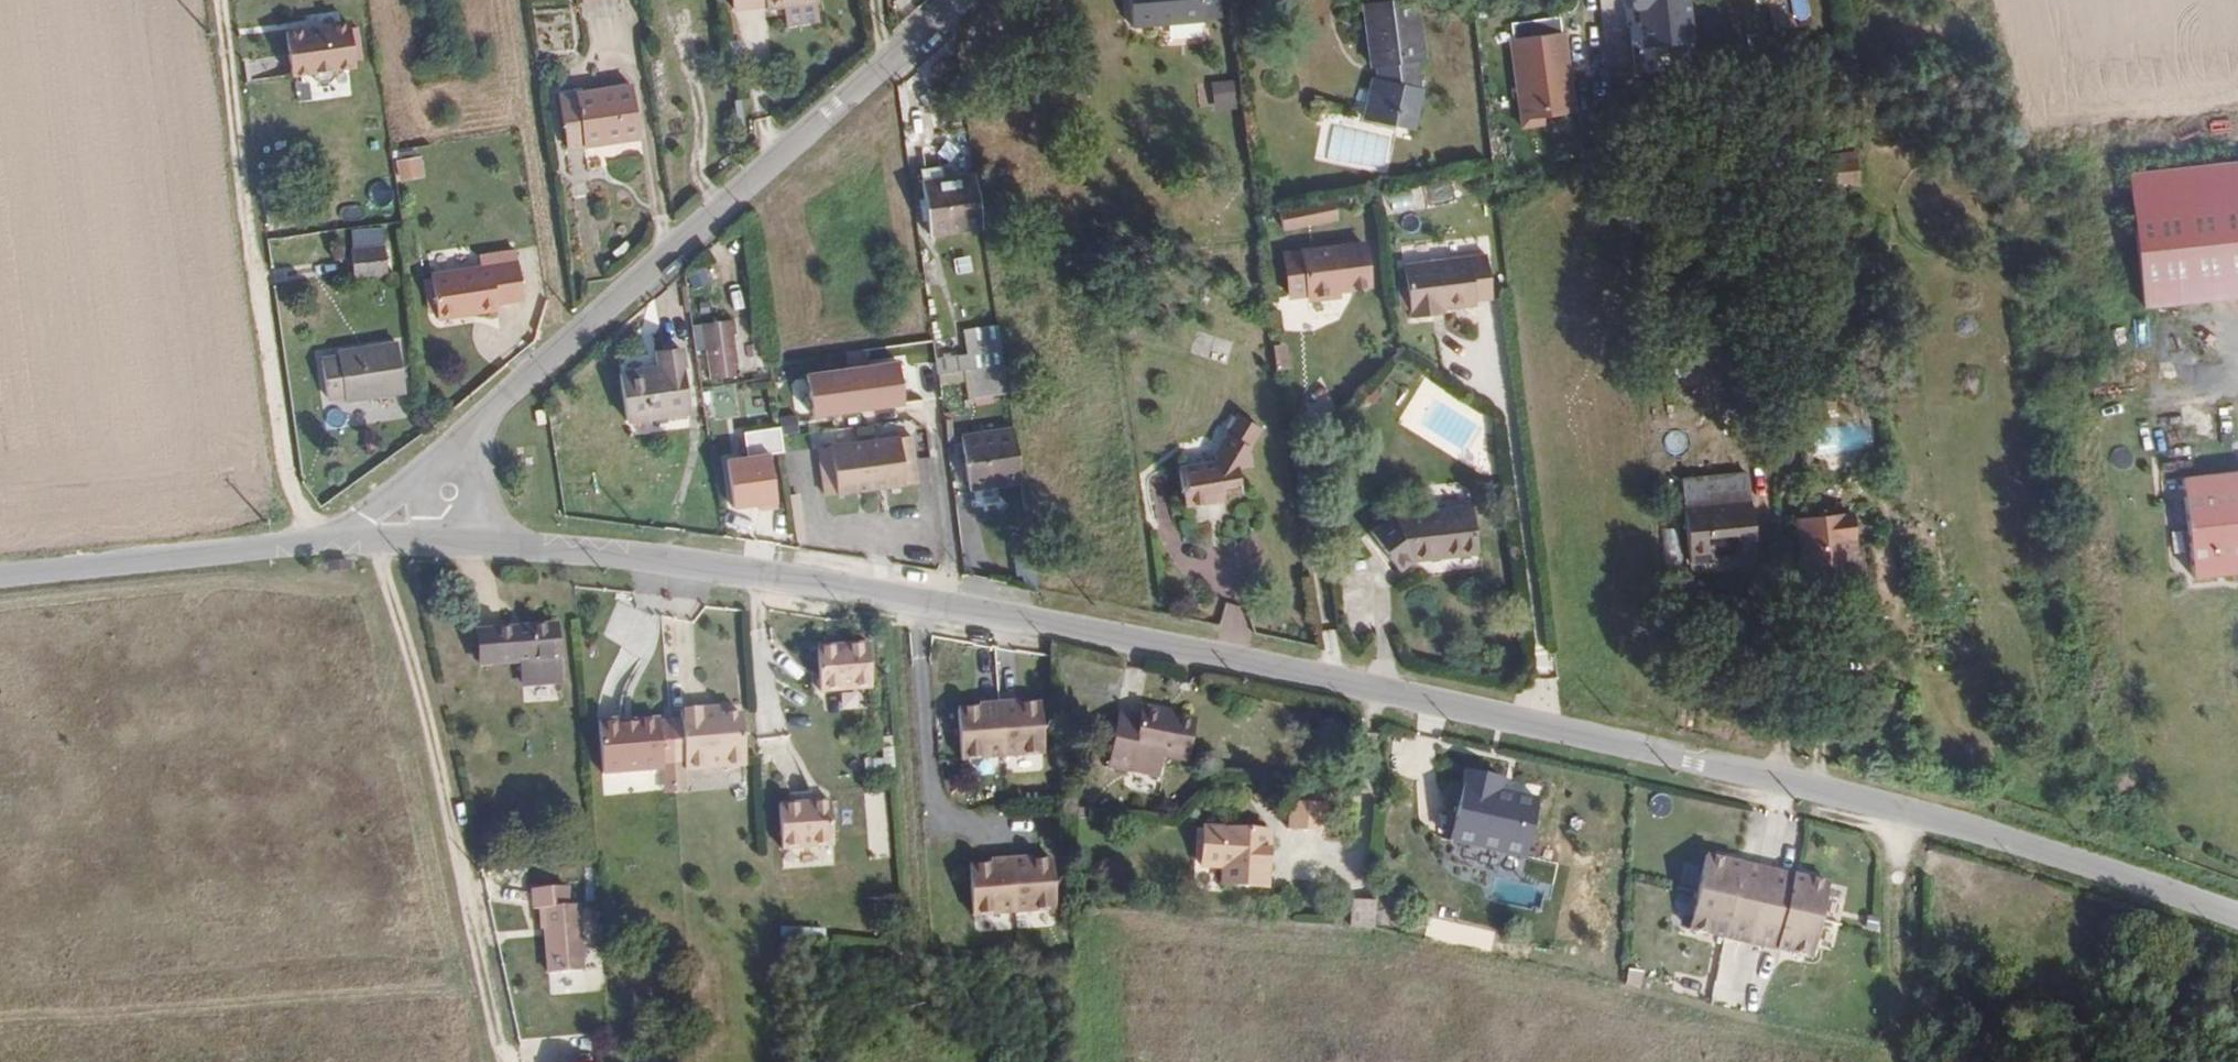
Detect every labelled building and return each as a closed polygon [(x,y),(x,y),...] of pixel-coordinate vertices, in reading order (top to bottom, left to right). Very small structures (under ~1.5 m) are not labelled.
[(787,16),(805,14),(803,0),(733,0),(735,16),(769,11),(769,18),(787,16)] [(818,11),(821,11),(820,0),(803,0),(805,14),(818,11)] [(1196,30),(1192,0),(1117,0),(1124,44),(1197,33),(1196,30)] [(1196,30),(1213,26),(1209,0),(1192,0),(1196,30)] [(1693,42),(1692,0),(1631,0),(1632,43),(1693,42)] [(1402,121),(1420,124),(1425,98),(1420,96),(1416,69),(1427,68),(1419,9),(1398,11),(1395,5),(1367,9),(1375,74),(1381,74),(1383,88),(1377,87),(1370,131),(1400,138),(1402,121)] [(805,14),(808,31),(814,30),(814,35),(824,33),(823,22),(820,22),(818,11),(805,14)] [(789,34),(808,31),(805,14),(787,16),(789,34)] [(1512,35),(1517,120),(1576,117),(1571,32),(1512,35)] [(1695,63),(1695,45),(1637,46),(1637,64),(1695,63)] [(309,57),(317,108),(319,105),(319,99),(339,96),(332,54),(309,57)] [(314,111),(317,108),(309,57),(272,63),(278,105),(296,102),(296,107),(303,112),(314,111)] [(631,105),(558,115),(565,167),(638,155),(631,105)] [(1417,142),(1420,124),(1402,121),(1400,138),(1417,142)] [(1847,155),(1792,161),(1794,185),(1850,180),(1847,155)] [(398,177),(425,176),(425,156),(398,157),(398,177)] [(2127,171),(2140,304),(2237,294),(2237,159),(2127,171)] [(919,189),(941,186),(940,177),(919,180),(919,189)] [(990,235),(982,180),(941,186),(919,189),(927,244),(990,235)] [(1282,226),(1339,220),(1337,200),(1280,206),(1282,226)] [(390,244),(358,248),(361,278),(394,274),(390,244)] [(1374,245),(1294,256),(1300,295),(1320,293),(1321,299),(1350,295),(1350,289),(1379,285),(1374,245)] [(497,271),(437,279),(446,325),(464,323),(463,320),(506,312),(506,308),(531,304),(524,254),(494,259),(497,271)] [(1434,311),(1446,309),(1478,305),(1477,301),(1494,298),(1487,254),(1405,266),(1413,319),(1435,315),(1434,311)] [(1441,336),(1446,309),(1434,311),(1435,315),(1441,336)] [(970,333),(972,346),(1006,341),(1004,327),(970,333)] [(691,336),(696,368),(706,365),(710,390),(724,388),(737,386),(730,344),(733,343),(732,329),(691,336)] [(973,356),(975,370),(1009,365),(1006,341),(972,346),(973,356)] [(348,360),(331,363),(337,402),(356,398),(356,401),(411,395),(404,348),(348,357),(348,360)] [(934,360),(938,377),(975,370),(973,356),(934,360)] [(813,416),(905,403),(899,357),(806,371),(813,416)] [(1009,365),(975,370),(979,399),(1014,395),(1009,365)] [(678,373),(656,375),(657,389),(623,396),(629,439),(686,429),(678,373)] [(724,388),(710,390),(717,437),(740,433),(733,392),(725,394),(724,388)] [(1219,469),(1182,476),(1190,514),(1229,507),(1229,503),(1248,499),(1243,475),(1257,472),(1254,458),(1250,458),(1264,433),(1240,420),(1218,463),(1219,469)] [(1816,451),(1872,449),(1871,424),(1815,425),(1816,451)] [(725,456),(731,508),(779,503),(773,451),(785,450),(782,425),(746,429),(748,453),(725,456)] [(838,454),(821,457),(828,505),(844,503),(888,496),(922,491),(914,443),(897,445),(838,454)] [(986,455),(987,463),(1002,462),(1000,453),(986,455)] [(975,520),(1030,513),(1022,459),(1002,462),(987,463),(967,467),(975,520)] [(2174,475),(2183,572),(2237,567),(2237,469),(2174,475)] [(1715,573),(1714,567),(1759,561),(1753,513),(1685,522),(1693,580),(1715,578),(1715,573)] [(1470,528),(1404,537),(1410,584),(1476,574),(1470,528)] [(1841,537),(1786,543),(1792,605),(1847,600),(1841,537)] [(801,549),(803,565),(814,564),(812,548),(801,549)] [(1759,561),(1714,567),(1715,573),(1760,568),(1759,561)] [(1715,578),(1693,580),(1694,593),(1717,591),(1715,578)] [(558,627),(489,632),(492,673),(523,672),(525,698),(561,696),(558,627)] [(865,646),(816,649),(817,693),(867,690),(865,646)] [(702,709),(689,710),(693,771),(742,768),(740,716),(702,718),(702,709)] [(693,771),(689,710),(680,712),(680,721),(684,771),(693,771)] [(1021,711),(1002,712),(1005,765),(1047,763),(1044,711),(1021,713),(1021,711)] [(1193,719),(1185,718),(1139,711),(1136,719),(1116,716),(1106,772),(1129,775),(1131,758),(1186,766),(1193,719)] [(1005,765),(1002,712),(983,713),(983,717),(962,718),(964,769),(1005,766),(1005,765)] [(663,767),(659,722),(623,725),(623,719),(600,722),(601,772),(663,767)] [(684,771),(680,721),(659,722),(663,767),(666,796),(686,795),(684,771)] [(658,772),(605,773),(605,791),(658,790),(658,772)] [(1536,795),(1462,773),(1440,845),(1514,867),(1536,795)] [(831,803),(779,806),(781,850),(833,847),(831,803)] [(1060,803),(1061,814),(1081,816),(1082,805),(1060,803)] [(1278,815),(1306,817),(1306,811),(1278,809),(1278,815)] [(1302,848),(1306,817),(1278,815),(1275,845),(1302,848)] [(1258,843),(1219,844),(1220,894),(1260,894),(1258,843)] [(1820,893),(1704,858),(1682,929),(1799,964),(1820,893)] [(1007,862),(1009,916),(1052,913),(1048,864),(1027,864),(1027,860),(1007,862)] [(968,918),(1009,916),(1007,862),(986,864),(986,868),(966,869),(968,918)] [(565,893),(533,894),(535,912),(542,914),(548,978),(580,978),(575,911),(566,911),(565,893)] [(1348,931),(1373,933),(1375,905),(1350,904),(1348,931)]
